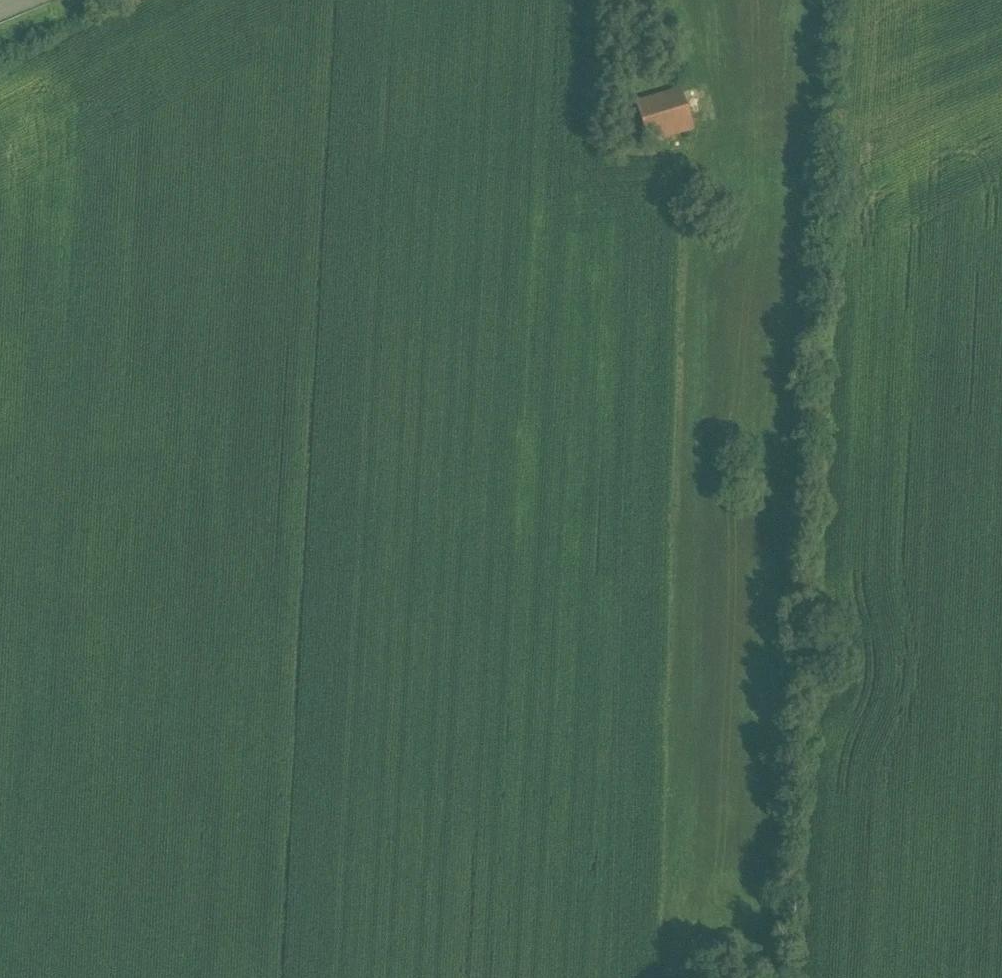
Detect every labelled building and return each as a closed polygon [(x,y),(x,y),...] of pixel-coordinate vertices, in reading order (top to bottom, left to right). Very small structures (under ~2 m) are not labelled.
[(691,117),(677,74),(633,88),(647,131),(691,117)]
